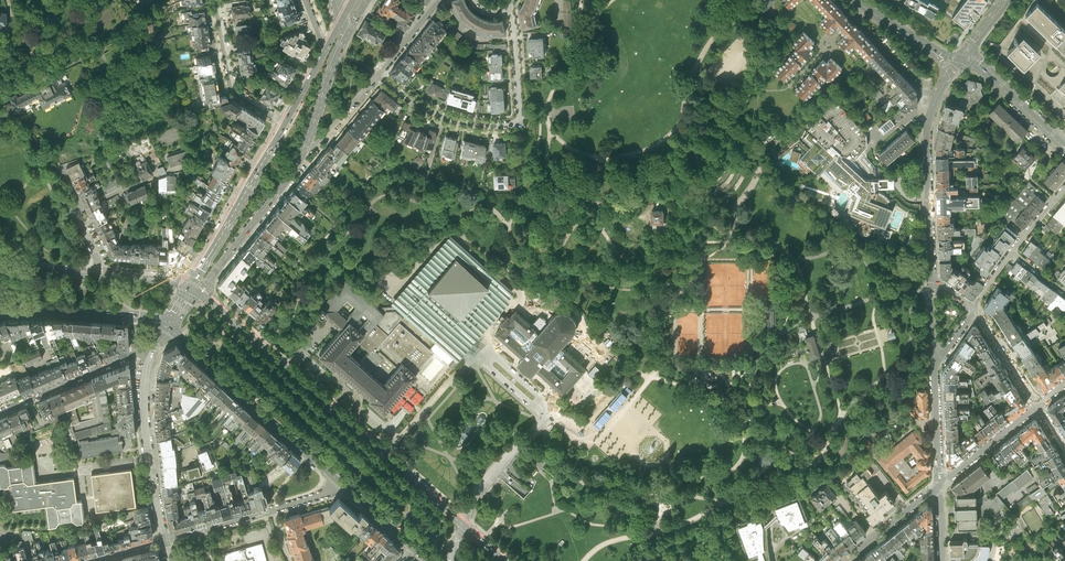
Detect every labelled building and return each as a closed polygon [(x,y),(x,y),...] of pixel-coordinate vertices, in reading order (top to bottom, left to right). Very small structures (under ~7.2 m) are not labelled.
[(280,14),(295,8),(292,0),(286,0),(276,4),(278,10),(280,14)] [(384,3),(395,10),(398,5),(396,4),(399,0),(385,0),(384,3)] [(503,21),(497,21),(491,21),(490,21),(489,21),(481,19),(475,15),(469,10),(469,9),(468,8),(465,4),(464,0),(459,0),(452,2),(455,10),(458,15),(461,19),(465,22),(470,26),(475,29),(479,31),(485,33),(490,34),(496,34),(502,34),(506,32),(503,21)] [(532,14),(535,10),(537,5),(539,1),(539,0),(526,0),(525,0),(525,1),(522,6),(518,11),(520,17),(523,28),(535,26),(532,14)] [(570,0),(563,0),(565,30),(572,30),(570,0)] [(777,0),(764,0),(762,2),(765,5),(764,6),(767,9),(777,0)] [(788,1),(784,4),(790,10),(801,0),(787,0),(788,1)] [(868,61),(879,51),(861,33),(855,26),(853,27),(850,24),(846,20),(847,19),(834,5),(829,0),(811,0),(827,18),(820,24),(829,34),(836,27),(841,32),(846,37),(839,43),(848,53),(855,46),(868,61)] [(915,9),(920,0),(907,0),(905,3),(915,9)] [(923,0),(920,0),(915,9),(924,14),(930,4),(923,0)] [(952,16),(966,26),(975,13),(985,0),(965,0),(952,16)] [(392,15),(395,10),(384,3),(381,7),(379,7),(376,12),(384,17),(382,19),(386,21),(390,14),(392,15)] [(1038,3),(1026,15),(1061,48),(1064,52),(1064,29),(1038,3)] [(939,9),(930,4),(924,14),(934,19),(939,9)] [(231,7),(232,13),(231,13),(230,14),(230,15),(230,16),(231,16),(231,17),(232,17),(233,17),(233,18),(250,15),(249,6),(248,6),(244,6),(244,5),(239,6),(231,7)] [(398,5),(395,10),(411,20),(414,15),(416,15),(418,13),(416,11),(407,5),(404,9),(398,5)] [(297,14),(295,8),(280,14),(282,20),(284,24),(291,21),(292,22),(299,19),(299,18),(301,17),(299,13),(297,14)] [(408,25),(411,20),(395,10),(392,15),(398,19),(395,23),(404,29),(407,25),(408,25)] [(189,27),(206,24),(204,13),(192,15),(191,13),(180,15),(182,23),(188,22),(189,27)] [(357,33),(366,39),(374,26),(365,20),(357,33)] [(433,21),(421,35),(433,45),(436,42),(435,41),(445,30),(441,27),(442,26),(442,25),(442,24),(442,23),(441,22),(440,22),(439,22),(438,22),(437,22),(436,23),(433,21)] [(191,36),(208,33),(206,24),(189,27),(191,36)] [(247,31),(246,25),(242,26),(236,27),(237,36),(238,36),(238,37),(239,37),(241,37),(241,36),(242,35),(248,34),(248,33),(249,33),(249,32),(249,31),(248,31),(247,31)] [(377,40),(378,40),(380,41),(385,33),(374,26),(366,39),(370,42),(372,40),(374,41),(375,42),(377,42),(377,41),(377,40)] [(485,51),(484,47),(484,44),(478,45),(472,43),(466,40),(461,36),(457,33),(451,27),(449,29),(446,32),(471,52),(471,51),(475,52),(479,52),(482,52),(485,52),(485,51)] [(282,48),(292,54),(293,52),(299,55),(299,54),(304,56),(306,53),(308,50),(307,50),(309,46),(306,44),(308,42),(305,41),(306,39),(303,37),(304,34),(299,31),(297,35),(295,33),(293,36),(290,35),(289,37),(287,36),(285,39),(282,38),(280,42),(284,45),(282,48)] [(208,33),(191,36),(193,48),(194,48),(194,53),(198,52),(209,50),(208,46),(210,46),(208,33)] [(801,64),(813,52),(810,49),(814,44),(803,33),(793,44),(797,48),(791,55),(801,64)] [(1040,50),(1023,34),(1007,51),(1024,67),(1040,50)] [(434,46),(433,45),(421,35),(414,43),(426,54),(428,55),(434,48),(433,47),(434,46)] [(539,40),(529,40),(529,51),(534,51),(534,57),(545,57),(544,40),(539,40)] [(423,58),(426,54),(414,43),(409,50),(407,52),(419,62),(420,63),(424,58),(423,58)] [(237,53),(239,63),(253,60),(252,55),(250,56),(249,48),(242,49),(240,49),(241,52),(237,53)] [(209,50),(198,52),(199,58),(210,56),(209,50)] [(868,61),(880,73),(890,64),(879,51),(868,61)] [(412,71),(419,62),(407,52),(400,61),(412,71)] [(489,64),(490,64),(503,63),(502,55),(498,55),(498,54),(492,54),(492,55),(489,55),(488,55),(489,64)] [(801,64),(791,55),(776,71),(786,81),(801,64)] [(197,66),(211,63),(210,56),(199,58),(195,59),(197,66)] [(830,62),(826,59),(814,72),(824,81),(830,75),(835,79),(845,68),(834,58),(830,62)] [(253,65),(253,60),(239,63),(241,73),(253,71),(256,71),(255,65),(253,65)] [(279,70),(292,77),(297,69),(287,63),(285,63),(280,61),(276,68),(279,70)] [(409,75),(412,71),(400,61),(390,72),(402,83),(409,75)] [(199,75),(214,72),(213,63),(211,63),(197,66),(198,73),(197,73),(197,75),(199,75)] [(503,63),(490,64),(490,71),(502,71),(502,66),(503,66),(503,63)] [(899,73),(890,64),(880,73),(889,83),(889,82),(899,73)] [(542,77),(542,68),(531,68),(531,78),(542,77)] [(276,79),(287,85),(292,77),(279,70),(278,72),(273,69),(270,74),(277,78),(276,79)] [(502,78),(502,71),(490,71),(490,75),(487,76),(487,80),(489,80),(496,79),(499,79),(502,78)] [(199,82),(216,79),(214,72),(199,75),(200,78),(198,79),(199,82)] [(809,98),(824,81),(814,72),(799,88),(809,98)] [(912,90),(913,89),(899,73),(889,82),(899,92),(903,97),(912,90)] [(17,94),(9,98),(11,101),(9,102),(11,108),(14,113),(23,109),(22,107),(39,98),(44,109),(54,104),(65,98),(65,97),(72,94),(66,80),(63,82),(60,77),(57,78),(55,74),(48,77),(49,81),(38,86),(36,85),(32,87),(31,90),(18,96),(17,94)] [(412,78),(409,75),(402,83),(406,86),(412,78)] [(216,79),(199,82),(199,85),(201,84),(201,89),(200,89),(201,94),(218,91),(218,89),(217,83),(216,83),(216,79)] [(968,79),(960,87),(963,100),(962,99),(955,105),(963,107),(965,108),(969,104),(972,105),(977,99),(979,100),(983,96),(981,89),(983,87),(981,83),(968,79)] [(262,95),(260,99),(272,106),(274,103),(277,105),(279,101),(281,98),(278,96),(280,93),(267,84),(264,89),(262,87),(259,93),(262,95)] [(427,86),(423,92),(437,98),(439,93),(440,93),(440,92),(441,92),(442,90),(441,90),(442,88),(433,84),(431,88),(427,86)] [(490,95),(490,100),(504,99),(504,96),(505,96),(505,92),(503,92),(503,88),(496,89),(496,87),(491,88),(491,89),(489,89),(489,95),(490,95)] [(376,89),(373,93),(376,96),(372,100),(385,111),(386,112),(389,108),(393,111),(399,104),(379,89),(378,88),(376,89)] [(445,90),(442,88),(441,90),(442,90),(441,92),(440,92),(440,93),(439,93),(437,98),(441,100),(445,90)] [(886,94),(882,89),(875,95),(879,100),(886,94)] [(447,102),(459,105),(462,93),(452,90),(451,93),(449,92),(447,102)] [(903,97),(909,103),(917,96),(912,90),(903,97)] [(218,91),(201,94),(202,100),(204,100),(204,101),(206,101),(206,102),(209,102),(210,109),(219,105),(228,102),(227,99),(225,98),(220,99),(218,91)] [(885,114),(903,97),(899,92),(880,109),(885,114)] [(462,93),(459,105),(467,108),(472,110),(473,104),(474,100),(472,99),(473,95),(462,93)] [(909,103),(900,110),(906,116),(918,106),(918,97),(917,96),(909,103)] [(369,98),(362,106),(365,109),(360,115),(371,124),(379,115),(380,116),(385,111),(372,100),(369,98)] [(504,101),(504,99),(490,100),(491,103),(488,103),(487,104),(487,111),(492,111),(493,112),(500,111),(500,110),(504,110),(504,106),(506,106),(506,101),(504,101)] [(866,136),(835,100),(807,131),(808,133),(813,138),(812,139),(815,142),(837,156),(842,156),(846,156),(855,160),(864,151),(867,147),(867,141),(866,137),(866,136)] [(228,102),(219,105),(218,108),(227,112),(226,113),(226,114),(227,116),(228,116),(229,116),(230,115),(235,117),(237,114),(241,107),(231,101),(228,102)] [(943,115),(942,116),(957,121),(958,120),(960,115),(961,115),(964,110),(963,107),(955,105),(954,107),(947,103),(945,104),(944,108),(942,113),(943,115)] [(989,113),(1003,127),(1013,117),(999,103),(989,113)] [(246,124),(247,124),(258,130),(260,127),(261,128),(263,125),(262,124),(264,121),(241,107),(237,114),(247,120),(248,122),(246,124)] [(371,125),(371,124),(360,115),(357,112),(351,120),(354,123),(348,129),(359,138),(360,138),(361,137),(362,136),(362,135),(363,134),(366,137),(371,131),(368,128),(368,127),(369,127),(370,126),(371,125)] [(942,116),(938,127),(954,132),(955,128),(958,128),(960,122),(957,121),(942,116)] [(899,124),(898,123),(893,117),(887,123),(882,127),(887,133),(899,124)] [(1028,131),(1013,117),(1003,127),(1018,141),(1028,131)] [(878,121),(882,127),(887,123),(882,118),(878,121)] [(413,144),(419,132),(420,130),(415,128),(415,130),(410,128),(412,124),(409,122),(408,123),(405,121),(398,135),(404,138),(402,141),(412,145),(413,144)] [(245,128),(241,128),(233,123),(231,127),(232,128),(252,140),(253,140),(254,138),(255,139),(256,136),(255,134),(258,130),(247,124),(245,128)] [(935,141),(935,147),(948,148),(951,148),(954,134),(954,132),(938,127),(938,129),(935,141)] [(237,144),(246,149),(248,146),(249,147),(251,143),(250,143),(252,140),(232,128),(229,133),(239,138),(240,138),(240,140),(239,140),(237,144)] [(342,130),(333,141),(347,153),(351,148),(355,151),(359,147),(357,145),(361,140),(359,138),(348,129),(343,135),(342,134),(344,132),(342,130)] [(918,138),(910,129),(904,134),(889,147),(882,153),(886,158),(890,162),(918,138)] [(421,133),(419,132),(413,144),(417,146),(418,149),(418,150),(424,151),(425,148),(432,150),(437,135),(435,135),(436,132),(429,130),(427,136),(426,136),(426,135),(426,133),(421,131),(421,133)] [(808,133),(803,139),(811,147),(815,142),(812,139),(813,138),(808,133)] [(151,149),(152,152),(155,150),(147,135),(123,143),(135,165),(146,160),(144,156),(146,155),(147,152),(146,151),(151,149)] [(793,143),(798,139),(794,136),(786,144),(789,147),(791,145),(792,145),(793,144),(793,143)] [(445,137),(441,153),(446,155),(447,152),(452,154),(456,140),(456,139),(451,138),(445,137)] [(333,141),(325,152),(338,163),(339,163),(347,153),(333,141)] [(229,159),(231,163),(236,166),(241,158),(243,158),(245,155),(244,154),(246,149),(237,144),(234,142),(227,153),(229,159)] [(467,157),(471,158),(474,144),(464,142),(461,157),(467,158),(467,157)] [(818,176),(820,174),(840,192),(842,191),(844,190),(850,196),(853,191),(860,194),(870,198),(873,192),(872,180),(866,180),(842,159),(842,156),(837,156),(815,142),(811,147),(809,149),(799,159),(818,176)] [(485,146),(474,144),(471,158),(471,159),(477,160),(477,161),(482,162),(482,158),(483,158),(485,151),(484,151),(485,146)] [(498,146),(494,146),(495,155),(494,155),(494,157),(498,157),(498,156),(506,156),(506,145),(502,145),(497,145),(498,146)] [(935,147),(936,156),(948,155),(948,151),(948,148),(935,147)] [(779,155),(772,149),(771,150),(769,148),(766,151),(772,159),(776,159),(776,158),(779,155)] [(1035,159),(1023,148),(1015,157),(1023,164),(1020,166),(1025,170),(1035,159)] [(186,149),(167,156),(170,165),(189,159),(186,149)] [(159,170),(161,173),(166,171),(163,165),(155,150),(152,152),(151,153),(158,167),(159,170)] [(791,157),(789,160),(796,162),(799,154),(793,151),(791,157)] [(872,180),(873,192),(876,189),(893,188),(893,183),(893,179),(876,179),(875,168),(869,162),(867,158),(867,153),(864,151),(855,160),(846,156),(842,156),(842,159),(866,180),(872,180)] [(325,152),(314,164),(328,175),(331,171),(333,172),(336,168),(335,167),(338,163),(325,152)] [(949,155),(948,155),(936,156),(936,167),(949,166),(949,161),(949,155)] [(1036,159),(1042,163),(1045,160),(1039,155),(1036,159)] [(212,171),(215,173),(227,181),(236,166),(231,163),(229,159),(227,160),(220,156),(216,161),(218,162),(212,171)] [(72,178),(84,172),(77,158),(60,164),(56,165),(61,177),(69,173),(72,178)] [(886,166),(890,162),(886,158),(882,162),(886,166)] [(153,173),(146,160),(135,165),(142,179),(153,173)] [(1054,190),(1064,177),(1064,164),(1062,161),(1044,182),(1054,190)] [(191,164),(188,165),(189,168),(191,173),(191,174),(193,175),(196,171),(193,170),(191,164)] [(314,164),(308,171),(321,182),(323,183),(329,176),(328,175),(314,164)] [(936,167),(936,178),(949,178),(949,166),(936,167)] [(85,172),(87,177),(94,174),(91,168),(85,172)] [(189,168),(181,171),(181,172),(189,176),(191,174),(191,173),(189,168)] [(308,171),(301,181),(312,190),(313,191),(321,182),(308,171)] [(85,178),(87,177),(85,172),(84,172),(72,178),(75,183),(85,178)] [(208,184),(221,192),(223,188),(224,188),(226,185),(225,184),(227,181),(215,173),(208,184)] [(977,174),(966,175),(966,187),(978,186),(977,174)] [(174,175),(166,175),(166,190),(176,190),(175,177),(175,175),(174,175)] [(508,175),(495,175),(496,187),(508,186),(508,178),(508,175)] [(117,176),(103,183),(104,191),(108,190),(108,189),(111,188),(111,187),(113,187),(113,186),(116,185),(116,187),(122,186),(117,176)] [(515,177),(508,178),(508,186),(511,186),(511,189),(516,189),(515,177)] [(86,181),(85,178),(75,183),(77,189),(88,184),(86,181)] [(936,178),(937,187),(958,187),(957,183),(950,183),(949,178),(936,178)] [(207,188),(205,190),(217,198),(221,192),(208,184),(200,179),(198,183),(207,188)] [(301,181),(293,190),(305,199),(312,190),(301,181)] [(81,194),(94,188),(99,185),(98,182),(91,185),(91,186),(89,187),(88,184),(77,189),(80,194),(81,194)] [(1023,207),(1026,209),(1036,197),(1033,194),(1037,189),(1029,183),(1015,200),(1023,207)] [(145,185),(126,192),(128,195),(130,202),(131,204),(148,196),(148,194),(146,189),(145,185)] [(88,206),(89,208),(99,203),(100,203),(99,201),(98,199),(99,199),(94,188),(81,194),(85,203),(87,203),(88,206)] [(897,192),(893,188),(876,189),(877,191),(881,192),(885,194),(888,197),(891,201),(893,209),(902,210),(908,212),(915,213),(922,213),(921,209),(921,205),(909,204),(904,201),(901,198),(897,192)] [(877,191),(876,189),(873,192),(870,198),(893,209),(891,201),(888,197),(885,194),(881,192),(877,191)] [(196,193),(213,204),(217,198),(205,190),(204,193),(198,190),(196,193)] [(293,190),(287,197),(303,210),(310,216),(314,211),(307,206),(306,207),(305,205),(304,206),(302,205),(305,201),(306,202),(307,201),(305,199),(293,190)] [(853,191),(850,196),(845,210),(852,214),(885,227),(888,220),(889,219),(889,218),(889,217),(893,209),(870,198),(860,194),(853,191)] [(201,201),(200,204),(210,210),(213,204),(196,193),(194,197),(201,201)] [(105,201),(108,206),(119,201),(117,198),(119,197),(117,194),(115,195),(112,198),(111,197),(108,200),(107,199),(105,201)] [(950,194),(948,194),(937,194),(937,211),(950,211),(950,206),(953,206),(953,207),(963,207),(963,197),(952,198),(950,199),(950,194)] [(278,208),(276,210),(306,235),(309,230),(303,225),(304,224),(300,221),(300,222),(292,216),(292,213),(294,211),(297,210),(300,213),(303,210),(287,197),(278,208)] [(1036,197),(1026,209),(1034,216),(1045,204),(1036,197)] [(1008,224),(1023,207),(1015,200),(1000,217),(1008,224)] [(189,201),(186,206),(205,217),(210,210),(200,204),(197,208),(196,208),(197,206),(189,201)] [(1063,222),(1064,220),(1064,201),(1053,215),(1063,222)] [(104,212),(101,204),(99,203),(89,208),(88,209),(90,214),(94,223),(105,218),(107,217),(104,212)] [(192,217),(202,223),(205,217),(186,206),(184,209),(193,214),(192,217)] [(663,207),(652,207),(652,213),(652,216),(652,218),(654,218),(654,223),(667,223),(667,217),(664,217),(663,207)] [(1024,229),(1034,216),(1026,209),(1015,222),(1024,229)] [(270,218),(265,224),(278,234),(281,237),(284,233),(280,230),(280,228),(282,226),(284,226),(289,229),(292,231),(297,235),(302,239),(306,235),(276,210),(275,212),(270,218)] [(937,211),(938,222),(950,222),(953,222),(955,222),(955,218),(950,218),(950,215),(954,215),(954,211),(950,211),(937,211)] [(1053,215),(1050,220),(1060,228),(1063,224),(1062,223),(1063,222),(1053,215)] [(182,227),(185,229),(194,235),(202,223),(192,217),(190,216),(186,222),(185,221),(182,227)] [(107,222),(105,218),(94,223),(98,231),(111,225),(117,222),(115,218),(107,222)] [(1057,233),(1060,228),(1050,220),(1046,225),(1052,229),(1057,233)] [(938,222),(938,230),(954,230),(953,222),(950,222),(938,222)] [(265,224),(259,231),(283,250),(286,247),(278,240),(276,239),(274,238),(278,234),(265,224)] [(115,233),(111,225),(98,231),(102,239),(114,233),(115,233)] [(1006,228),(993,245),(1002,251),(1008,242),(1010,243),(1015,235),(1006,228)] [(191,241),(194,235),(185,229),(183,232),(180,229),(178,232),(180,234),(191,241)] [(960,229),(954,230),(938,230),(938,237),(950,237),(951,237),(951,235),(961,234),(960,229)] [(259,231),(254,238),(266,248),(271,242),(273,244),(271,247),(281,254),(284,251),(283,250),(259,231)] [(114,233),(102,239),(103,241),(102,241),(104,246),(105,245),(106,247),(116,242),(114,238),(116,237),(114,233)] [(175,245),(185,251),(189,244),(191,241),(180,234),(178,237),(177,240),(178,240),(175,245)] [(131,237),(131,244),(130,257),(140,258),(141,245),(141,238),(131,237)] [(938,237),(938,247),(964,246),(964,240),(950,241),(950,237),(938,237)] [(254,238),(248,245),(271,264),(274,261),(265,253),(263,252),(266,248),(254,238)] [(450,239),(392,305),(396,309),(397,307),(405,314),(399,321),(434,352),(447,363),(457,351),(463,345),(468,339),(478,328),(510,291),(488,272),(450,239)] [(1023,252),(1029,256),(1037,245),(1031,241),(1029,244),(1023,252)] [(117,242),(116,242),(106,247),(109,253),(113,255),(130,257),(131,244),(119,243),(120,242),(117,242)] [(145,245),(141,245),(140,258),(149,258),(149,243),(145,242),(145,245)] [(158,243),(149,243),(149,258),(158,259),(158,247),(158,243)] [(167,247),(167,260),(170,260),(177,261),(179,260),(180,259),(185,251),(175,245),(174,244),(173,246),(173,245),(169,246),(169,247),(167,247)] [(189,244),(185,251),(187,253),(193,256),(198,249),(189,244)] [(241,253),(249,260),(252,258),(255,255),(256,260),(267,269),(271,264),(248,245),(241,253)] [(980,272),(982,273),(988,277),(991,271),(990,270),(1002,251),(993,245),(990,248),(988,247),(987,249),(984,246),(975,259),(977,260),(975,263),(982,269),(980,272)] [(1029,256),(1033,259),(1040,250),(1041,249),(1037,245),(1029,256)] [(965,248),(964,246),(938,247),(939,259),(951,259),(951,254),(957,254),(958,254),(958,252),(962,252),(965,248)] [(164,247),(158,247),(158,259),(167,260),(167,247),(164,247)] [(1033,259),(1039,263),(1045,256),(1046,254),(1040,250),(1033,259)] [(193,257),(193,256),(187,253),(182,260),(182,261),(181,261),(180,262),(178,263),(176,263),(169,262),(168,262),(167,263),(166,270),(180,271),(181,271),(182,271),(183,271),(184,270),(185,270),(185,269),(186,268),(187,267),(192,259),(193,257)] [(218,282),(227,290),(235,281),(233,279),(239,272),(241,275),(247,268),(244,266),(249,260),(241,253),(233,263),(222,276),(218,282)] [(1043,267),(1049,259),(1045,256),(1039,263),(1043,267)] [(939,273),(946,278),(953,270),(951,269),(953,267),(953,265),(951,264),(951,259),(939,259),(939,266),(939,273)] [(1011,275),(1014,272),(1016,274),(1022,266),(1017,262),(1013,267),(1009,272),(1008,273),(1011,275)] [(1013,267),(1009,263),(1005,268),(1009,272),(1013,267)] [(946,278),(955,285),(967,269),(962,265),(957,271),(954,269),(953,270),(946,278)] [(1018,281),(1021,277),(1027,269),(1022,266),(1016,274),(1014,277),(1018,281)] [(971,271),(967,269),(955,285),(962,291),(970,281),(966,278),(971,271)] [(1032,274),(1027,269),(1021,277),(1022,279),(1021,280),(1025,283),(1026,282),(1032,274)] [(979,277),(978,276),(974,281),(972,282),(970,281),(962,291),(971,297),(974,297),(988,277),(982,273),(979,277)] [(1031,286),(1031,285),(1037,277),(1032,274),(1026,282),(1031,286)] [(227,290),(234,296),(245,283),(243,281),(245,278),(241,275),(235,281),(227,290)] [(254,287),(255,286),(252,283),(251,284),(249,282),(250,281),(251,282),(253,280),(251,277),(245,283),(234,296),(241,302),(254,287)] [(1043,281),(1037,277),(1031,285),(1036,289),(1043,281)] [(399,321),(405,314),(397,307),(396,309),(392,305),(391,306),(382,307),(379,310),(344,280),(317,313),(321,316),(322,317),(323,315),(341,330),(319,355),(333,367),(334,366),(347,376),(346,377),(348,379),(352,382),(355,385),(357,387),(358,386),(370,397),(369,399),(385,413),(385,414),(386,414),(386,415),(387,415),(388,415),(389,416),(390,416),(391,415),(392,414),(392,413),(386,407),(391,401),(392,402),(394,402),(395,402),(396,401),(397,400),(397,399),(398,398),(398,397),(398,396),(398,395),(397,395),(401,390),(402,391),(403,390),(404,390),(405,390),(406,389),(407,389),(408,387),(408,386),(408,384),(407,383),(434,352),(399,321)] [(1048,286),(1043,281),(1036,289),(1036,290),(1042,294),(1048,286)] [(1042,294),(1045,296),(1042,299),(1045,301),(1053,290),(1048,286),(1042,294)] [(241,302),(247,308),(258,295),(261,292),(258,290),(254,287),(241,302)] [(1010,295),(998,287),(984,307),(992,312),(991,313),(992,314),(994,310),(1003,304),(1004,304),(1003,302),(1004,300),(1006,301),(1010,295)] [(1053,290),(1045,301),(1049,305),(1058,293),(1053,290)] [(1049,305),(1053,308),(1057,304),(1062,297),(1058,293),(1049,305)] [(265,301),(266,298),(262,295),(260,297),(258,295),(247,308),(254,313),(265,301)] [(1062,297),(1057,304),(1060,306),(1060,307),(1064,309),(1064,308),(1064,299),(1062,297)] [(265,301),(254,313),(260,319),(260,320),(261,321),(261,322),(262,322),(263,321),(263,320),(264,319),(278,303),(278,301),(276,299),(273,299),(272,301),(269,298),(266,302),(265,301)] [(941,307),(941,308),(943,310),(945,311),(947,311),(949,309),(950,307),(949,305),(948,303),(946,302),(944,303),(942,304),(941,306),(941,307)] [(762,326),(762,327),(775,327),(775,303),(762,303),(762,308),(762,310),(762,326)] [(995,314),(1003,328),(1014,321),(1003,304),(994,310),(992,314),(994,315),(995,314)] [(523,357),(518,363),(524,369),(530,374),(531,375),(536,369),(564,393),(566,390),(571,385),(575,381),(579,376),(583,371),(586,369),(561,347),(575,331),(576,326),(575,320),(572,316),(567,313),(560,312),(557,314),(548,323),(541,316),(540,316),(532,325),(515,311),(509,318),(507,316),(505,318),(502,315),(498,319),(500,320),(501,322),(499,324),(502,326),(496,333),(523,357)] [(3,334),(5,337),(11,334),(5,319),(1,320),(0,319),(0,326),(3,334)] [(16,319),(5,319),(11,334),(12,336),(22,331),(16,319)] [(28,319),(16,319),(22,331),(22,332),(26,330),(32,345),(38,343),(34,334),(29,321),(28,319)] [(29,321),(34,334),(40,332),(45,345),(51,342),(41,319),(39,320),(38,319),(34,321),(33,319),(29,321)] [(52,319),(41,319),(51,342),(53,346),(57,344),(53,336),(52,335),(52,334),(51,334),(51,333),(52,332),(53,333),(56,332),(52,321),(52,319)] [(62,319),(52,319),(52,321),(56,332),(57,333),(65,330),(62,323),(62,319)] [(62,319),(62,323),(65,330),(65,332),(69,332),(69,333),(70,333),(71,334),(70,334),(74,343),(79,341),(75,333),(72,326),(73,320),(62,319)] [(72,326),(75,333),(79,333),(79,334),(82,334),(83,333),(88,334),(88,340),(94,341),(90,333),(91,321),(73,320),(72,326)] [(1043,320),(1036,325),(1039,331),(1047,325),(1043,320)] [(98,333),(99,322),(91,321),(90,333),(94,341),(96,346),(99,344),(95,335),(94,333),(98,333)] [(1023,334),(1014,321),(1003,328),(1007,334),(1006,335),(1010,342),(1023,334)] [(115,323),(99,322),(98,333),(114,335),(115,323)] [(119,334),(119,338),(123,337),(123,333),(127,333),(127,324),(121,323),(115,323),(114,335),(119,334)] [(201,323),(197,323),(197,327),(199,328),(198,330),(201,333),(202,331),(204,332),(205,332),(206,330),(207,329),(206,328),(207,326),(204,323),(202,325),(201,323)] [(979,325),(976,327),(969,338),(979,345),(981,347),(982,345),(985,349),(992,345),(979,325)] [(1027,338),(1039,331),(1036,325),(1024,333),(1027,338)] [(803,339),(805,339),(805,338),(808,337),(805,326),(799,328),(803,339)] [(117,344),(116,345),(120,353),(128,349),(128,345),(127,333),(123,333),(123,337),(119,338),(117,338),(117,344)] [(1024,333),(1023,334),(1010,342),(1013,346),(1014,345),(1019,351),(1020,353),(1021,355),(1031,348),(1030,347),(1029,345),(1031,344),(1027,338),(1024,333)] [(805,339),(812,358),(820,355),(813,335),(808,337),(805,338),(805,339)] [(979,345),(969,338),(962,348),(971,354),(972,355),(979,345)] [(108,358),(104,348),(100,349),(101,348),(100,346),(103,345),(102,343),(99,344),(96,346),(97,349),(102,361),(107,359),(108,358)] [(120,353),(116,345),(115,343),(104,348),(108,358),(116,355),(120,353)] [(176,345),(174,346),(164,351),(163,352),(163,353),(172,361),(176,357),(179,360),(185,353),(183,351),(179,347),(176,345)] [(988,359),(991,364),(1000,359),(992,345),(985,349),(982,351),(985,355),(984,356),(987,360),(988,359)] [(97,363),(93,354),(87,356),(87,355),(88,355),(88,353),(85,346),(81,348),(84,354),(89,366),(94,364),(97,363)] [(38,348),(20,355),(24,364),(42,357),(38,348)] [(971,354),(962,348),(957,355),(976,367),(979,364),(969,357),(971,354)] [(1029,369),(1031,373),(1042,365),(1031,348),(1021,355),(1026,363),(1030,369),(1029,369)] [(102,361),(97,349),(92,351),(93,354),(97,363),(100,361),(102,361)] [(69,363),(74,373),(78,371),(82,370),(76,357),(73,350),(69,352),(73,360),(74,359),(75,361),(69,363)] [(172,361),(163,353),(159,365),(170,368),(172,361)] [(192,359),(185,353),(179,360),(178,362),(180,364),(179,366),(182,369),(192,359)] [(89,366),(84,354),(76,357),(82,370),(87,367),(89,366)] [(74,373),(69,363),(67,364),(63,355),(58,357),(66,377),(70,375),(74,373)] [(976,367),(957,355),(952,362),(962,368),(964,364),(974,371),(976,367)] [(66,377),(58,357),(57,357),(46,362),(49,369),(38,373),(39,375),(37,375),(37,374),(30,377),(35,390),(40,388),(41,388),(43,387),(45,386),(46,385),(55,381),(57,381),(59,381),(60,380),(61,379),(66,377)] [(182,369),(182,370),(187,374),(197,363),(192,359),(182,369)] [(996,377),(998,381),(1010,373),(1000,359),(991,364),(991,365),(992,368),(977,377),(982,385),(996,377)] [(679,360),(675,365),(681,370),(685,365),(679,360)] [(962,368),(952,362),(946,370),(947,379),(961,379),(962,379),(962,371),(960,371),(962,368)] [(197,363),(187,374),(192,379),(193,378),(202,368),(197,363)] [(1047,371),(1046,371),(1042,365),(1031,373),(1033,376),(1034,375),(1037,379),(1036,379),(1037,381),(1038,382),(1039,382),(1043,389),(1044,389),(1045,389),(1059,378),(1064,373),(1058,363),(1051,367),(1052,368),(1047,371)] [(128,364),(91,379),(95,388),(99,387),(99,385),(113,379),(114,381),(116,380),(117,380),(118,383),(130,382),(130,381),(128,364)] [(596,364),(589,372),(595,377),(602,370),(596,364)] [(170,368),(159,365),(156,378),(168,379),(169,374),(172,375),(174,369),(170,368)] [(202,368),(193,378),(196,381),(198,379),(200,382),(208,373),(202,368)] [(181,371),(174,369),(172,375),(171,379),(178,379),(181,371)] [(203,384),(195,392),(198,395),(206,387),(214,378),(208,373),(200,382),(203,384)] [(621,375),(619,377),(629,386),(630,385),(632,383),(633,381),(633,378),(631,376),(629,374),(626,373),(623,373),(621,375)] [(990,400),(995,396),(1016,383),(1010,373),(998,381),(1003,388),(999,390),(998,390),(997,391),(995,389),(991,391),(987,386),(982,389),(985,394),(986,394),(990,400)] [(35,390),(30,377),(29,374),(16,379),(21,390),(23,394),(26,393),(26,394),(30,392),(35,390)] [(16,379),(15,376),(11,377),(9,377),(8,378),(7,379),(1,382),(2,383),(0,384),(0,399),(3,398),(5,397),(7,398),(8,397),(9,395),(13,393),(15,394),(17,393),(17,392),(21,390),(16,379)] [(168,379),(156,378),(156,385),(155,391),(168,391),(169,388),(170,385),(169,385),(171,379),(168,379)] [(221,385),(214,378),(206,387),(213,394),(221,385)] [(91,379),(60,393),(65,404),(66,405),(66,406),(87,397),(87,398),(91,396),(90,394),(96,392),(95,388),(91,379)] [(352,382),(348,379),(345,383),(351,389),(355,385),(352,382)] [(961,383),(961,379),(947,379),(947,388),(959,388),(959,383),(961,383)] [(130,382),(116,383),(117,389),(118,400),(132,398),(130,382)] [(971,389),(971,392),(977,392),(975,383),(970,383),(961,383),(959,383),(959,388),(959,391),(962,391),(962,390),(971,389)] [(1014,400),(1015,399),(1023,394),(1016,383),(995,396),(997,399),(1009,392),(1014,400)] [(213,394),(205,403),(208,406),(215,398),(218,400),(226,390),(221,385),(213,394)] [(191,386),(183,386),(182,392),(190,394),(191,386)] [(198,395),(190,394),(182,392),(182,403),(182,406),(183,411),(181,412),(183,416),(184,418),(197,411),(205,403),(213,394),(206,387),(198,395)] [(959,391),(959,388),(947,388),(947,396),(959,396),(959,391)] [(226,390),(218,400),(220,402),(212,410),(215,413),(232,395),(226,390)] [(417,391),(414,395),(420,400),(423,396),(417,391)] [(927,391),(917,391),(918,405),(916,406),(915,407),(914,407),(913,408),(912,409),(911,408),(908,411),(914,417),(928,417),(928,408),(927,391)] [(60,393),(47,398),(52,411),(66,405),(65,404),(60,393)] [(1029,403),(1023,394),(1015,399),(1019,403),(1013,408),(1012,407),(1007,411),(1012,419),(1028,406),(1029,403)] [(232,395),(215,413),(218,415),(226,407),(228,409),(237,400),(232,395)] [(87,397),(66,406),(70,418),(72,423),(79,421),(74,408),(76,405),(82,402),(84,403),(85,403),(92,400),(91,396),(87,398),(87,397)] [(168,396),(155,396),(155,403),(154,417),(165,413),(168,412),(168,410),(167,410),(168,396)] [(959,399),(959,396),(947,396),(947,405),(959,405),(959,399)] [(47,398),(38,402),(41,408),(40,408),(42,411),(42,410),(44,416),(47,415),(53,412),(52,411),(47,398)] [(132,398),(118,400),(119,410),(133,409),(132,398)] [(1060,398),(1048,408),(1057,422),(1064,417),(1064,415),(1061,410),(1064,407),(1064,403),(1060,398)] [(237,400),(228,409),(231,412),(223,420),(226,423),(243,405),(237,400)] [(1006,424),(1012,419),(1007,411),(1006,410),(1003,412),(994,401),(990,404),(1006,424)] [(995,418),(992,420),(999,429),(1006,424),(990,404),(987,407),(995,418)] [(250,411),(243,405),(226,423),(230,426),(237,418),(241,421),(250,411)] [(947,405),(948,413),(960,413),(959,406),(959,405),(947,405)] [(180,407),(173,410),(174,413),(175,419),(183,416),(181,412),(183,411),(182,406),(180,407)] [(29,413),(26,407),(18,411),(24,425),(32,422),(30,416),(29,414),(29,413)] [(119,410),(118,410),(119,418),(118,418),(119,422),(119,426),(120,426),(121,434),(122,434),(136,432),(133,409),(119,410)] [(168,412),(165,413),(166,418),(172,415),(172,414),(174,413),(173,410),(171,411),(168,412)] [(18,411),(8,415),(13,427),(14,430),(24,425),(18,411)] [(241,421),(246,426),(248,428),(257,418),(250,411),(241,421)] [(53,412),(47,415),(51,423),(56,420),(54,414),(53,412)] [(60,412),(54,414),(56,420),(61,418),(62,418),(60,412)] [(971,421),(971,412),(960,413),(960,421),(971,421)] [(165,413),(154,417),(154,422),(155,429),(167,422),(166,418),(165,413)] [(948,426),(949,426),(960,425),(960,421),(960,413),(948,413),(948,426)] [(993,434),(999,429),(992,420),(990,422),(982,413),(978,416),(993,434)] [(8,415),(0,419),(0,433),(13,427),(8,415)] [(175,419),(173,420),(176,432),(176,433),(180,432),(188,427),(190,427),(184,418),(183,416),(175,419)] [(983,442),(993,434),(978,416),(975,419),(982,428),(976,433),(983,442)] [(1057,422),(1064,435),(1064,417),(1057,422)] [(72,423),(70,418),(62,421),(70,439),(76,437),(74,431),(72,423)] [(248,428),(240,437),(243,440),(252,431),(255,434),(264,424),(257,418),(248,428)] [(1032,435),(1036,441),(1044,434),(1036,421),(1033,420),(1017,432),(1024,442),(1032,435)] [(103,422),(100,424),(102,430),(111,428),(110,421),(103,422)] [(119,422),(115,422),(116,428),(111,429),(112,435),(121,434),(120,426),(119,426),(119,422)] [(167,422),(155,429),(156,438),(167,435),(170,434),(168,422),(167,422)] [(264,424),(255,434),(258,436),(251,444),(254,447),(270,429),(264,424)] [(949,426),(949,438),(959,438),(962,437),(961,425),(960,425),(949,426)] [(243,427),(229,442),(224,438),(221,442),(229,449),(240,437),(248,428),(246,426),(244,428),(243,427)] [(167,435),(156,438),(157,445),(159,456),(160,466),(160,470),(160,471),(162,485),(171,483),(177,481),(177,482),(206,475),(210,473),(220,471),(208,441),(199,445),(200,448),(197,449),(199,454),(202,462),(203,464),(199,466),(198,464),(186,467),(187,469),(181,470),(182,473),(177,474),(176,470),(176,468),(175,464),(175,462),(176,462),(174,445),(176,444),(180,443),(180,444),(195,438),(188,427),(180,432),(176,433),(176,432),(170,434),(167,435)] [(79,436),(78,437),(81,456),(91,454),(116,449),(116,450),(122,449),(120,436),(122,436),(122,434),(121,434),(112,435),(111,429),(111,428),(102,430),(98,431),(95,432),(92,433),(89,434),(86,435),(82,435),(79,436)] [(270,429),(254,447),(257,449),(264,442),(266,444),(275,434),(270,429)] [(965,439),(967,442),(973,449),(983,442),(976,433),(975,432),(965,439)] [(1017,432),(1009,439),(1025,460),(1028,458),(1019,447),(1021,446),(1021,445),(1024,442),(1017,432)] [(920,444),(921,443),(922,438),(918,433),(913,433),(878,460),(887,471),(888,470),(905,492),(927,474),(930,474),(930,462),(929,449),(926,449),(920,444)] [(266,444),(264,445),(267,448),(262,454),(265,456),(281,439),(275,434),(266,444)] [(1037,446),(1040,450),(1050,442),(1044,434),(1036,441),(1039,445),(1037,446)] [(8,437),(3,440),(6,447),(11,444),(8,437)] [(950,450),(959,450),(961,453),(964,451),(966,455),(968,454),(973,449),(967,442),(963,445),(962,444),(960,446),(959,446),(959,438),(949,438),(950,450)] [(291,448),(281,439),(265,456),(264,457),(269,461),(275,454),(280,460),(291,448)] [(1009,439),(1000,446),(1008,458),(1013,454),(1020,464),(1025,460),(1009,439)] [(879,455),(868,441),(865,445),(875,458),(879,455)] [(19,442),(11,446),(14,451),(22,448),(19,442)] [(1030,461),(1032,465),(1055,450),(1050,442),(1040,450),(1042,453),(1030,461)] [(1002,463),(1008,458),(1000,446),(993,452),(1002,463)] [(291,448),(280,460),(288,466),(298,455),(291,448)] [(961,453),(959,450),(950,450),(950,463),(956,464),(962,458),(964,457),(966,455),(964,451),(961,453)] [(1049,463),(1051,465),(1061,458),(1055,450),(1032,465),(1026,469),(1032,478),(1037,475),(1035,470),(1046,463),(1047,464),(1049,463)] [(1047,482),(1064,470),(1064,465),(1062,460),(1061,458),(1051,465),(1052,467),(1055,471),(1053,472),(1052,471),(1044,477),(1043,475),(1039,478),(1039,480),(1041,483),(1040,484),(1041,486),(1042,485),(1047,482)] [(21,464),(8,466),(4,463),(0,464),(0,485),(5,485),(7,485),(10,480),(24,479),(28,482),(35,481),(35,480),(32,460),(33,460),(33,459),(24,460),(24,461),(22,464),(21,464)] [(280,460),(258,478),(259,479),(260,482),(262,488),(288,466),(280,460)] [(980,463),(981,463),(987,471),(990,469),(983,460),(980,463)] [(874,463),(867,468),(872,474),(873,476),(880,471),(874,463)] [(981,463),(980,463),(959,480),(951,486),(953,488),(957,493),(974,492),(974,491),(974,490),(973,489),(973,488),(982,481),(990,475),(987,471),(981,463)] [(132,468),(92,474),(97,509),(136,504),(132,468)] [(247,490),(241,470),(236,471),(235,468),(230,469),(233,478),(233,479),(238,477),(244,497),(239,499),(242,510),(252,507),(249,496),(247,490)] [(870,511),(866,514),(872,523),(885,513),(883,510),(886,507),(887,509),(888,508),(894,502),(886,491),(885,491),(879,496),(866,479),(872,474),(867,468),(859,475),(857,472),(851,477),(852,478),(843,485),(849,492),(853,490),(862,502),(870,511)] [(239,499),(234,500),(231,490),(230,485),(228,480),(233,478),(230,469),(225,471),(226,474),(221,475),(222,475),(232,513),(242,510),(239,499)] [(1026,469),(1014,478),(1019,487),(1032,478),(1026,469)] [(1062,483),(1064,481),(1064,470),(1047,482),(1050,485),(1057,481),(1058,481),(1060,480),(1062,483)] [(232,513),(222,475),(212,478),(214,487),(220,485),(221,487),(220,487),(219,488),(223,501),(224,501),(224,503),(219,504),(223,516),(232,513)] [(65,505),(71,504),(74,500),(77,499),(74,476),(35,481),(28,482),(24,479),(10,480),(7,485),(5,485),(8,508),(45,503),(53,502),(58,505),(65,505)] [(996,492),(997,494),(1002,499),(1013,490),(1014,491),(1019,487),(1014,478),(996,492)] [(171,483),(162,485),(163,493),(172,490),(171,485),(173,484),(175,489),(177,488),(178,488),(177,482),(177,481),(171,483)] [(263,490),(260,482),(258,483),(253,485),(254,488),(247,490),(249,496),(254,494),(258,505),(267,503),(263,490)] [(1049,516),(1058,510),(1052,502),(1053,502),(1046,491),(1042,485),(1041,486),(1038,488),(1035,483),(1027,489),(1029,493),(1016,504),(1020,509),(1033,498),(1037,504),(1049,516)] [(204,486),(203,484),(194,487),(195,490),(196,495),(198,494),(198,495),(201,494),(201,496),(202,497),(205,505),(204,505),(204,506),(205,508),(202,509),(206,520),(213,518),(204,486)] [(827,484),(811,497),(820,509),(836,496),(827,484)] [(219,504),(215,505),(214,503),(215,503),(214,498),(213,498),(212,498),(210,488),(209,489),(208,485),(204,486),(213,518),(223,516),(219,504)] [(172,490),(163,493),(164,500),(175,496),(178,494),(179,494),(179,493),(184,491),(183,490),(182,490),(181,487),(177,488),(175,489),(172,490)] [(1058,499),(1064,494),(1064,487),(1059,492),(1058,490),(1053,493),(1057,499),(1058,499)] [(195,490),(184,492),(182,493),(183,496),(184,500),(186,499),(186,497),(188,497),(196,495),(195,490)] [(974,492),(957,493),(957,504),(955,504),(955,508),(955,511),(955,515),(957,515),(958,525),(966,525),(977,525),(976,514),(975,503),(975,492),(974,492)] [(254,494),(249,496),(252,507),(258,505),(254,494)] [(981,514),(992,514),(1005,502),(1002,499),(997,494),(995,494),(975,503),(976,514),(981,514)] [(175,496),(164,500),(165,506),(176,503),(177,503),(177,502),(180,501),(184,500),(183,496),(178,498),(177,499),(176,500),(175,496)] [(346,504),(338,496),(329,506),(329,507),(332,510),(349,526),(351,524),(353,522),(355,523),(353,526),(357,529),(368,518),(367,517),(364,514),(361,511),(358,514),(346,504)] [(776,518),(789,534),(796,530),(794,528),(808,523),(798,497),(772,507),(775,515),(776,518)] [(74,500),(71,504),(65,505),(58,505),(53,502),(45,503),(45,504),(46,504),(48,524),(48,525),(56,524),(56,523),(58,520),(59,520),(72,518),(76,520),(76,521),(84,520),(84,519),(83,520),(81,499),(77,499),(74,500)] [(202,509),(197,510),(197,509),(198,509),(195,499),(190,500),(191,504),(196,523),(206,520),(202,509)] [(176,503),(165,506),(167,516),(177,513),(178,513),(177,507),(178,507),(176,503)] [(191,504),(183,506),(185,511),(186,512),(187,511),(188,513),(183,515),(186,526),(196,523),(191,504)] [(327,505),(325,506),(308,510),(300,513),(300,512),(285,517),(287,524),(286,524),(287,529),(288,533),(287,533),(289,541),(291,548),(292,547),(294,554),(296,560),(297,560),(298,560),(314,560),(312,556),(311,557),(307,543),(305,543),(300,526),(303,525),(303,526),(333,517),(331,511),(332,510),(329,507),(329,506),(327,505)] [(147,506),(134,509),(134,511),(135,518),(137,518),(149,515),(147,506)] [(839,506),(835,509),(843,520),(847,516),(839,506)] [(926,506),(916,515),(921,522),(924,520),(925,521),(925,523),(927,525),(927,527),(932,527),(932,508),(926,506)] [(180,517),(178,518),(177,513),(167,516),(170,529),(172,530),(186,526),(183,515),(180,516),(180,517)] [(115,517),(97,525),(100,532),(117,524),(124,522),(122,514),(115,517)] [(966,525),(966,534),(981,533),(981,514),(976,514),(977,525),(966,525)] [(149,515),(137,518),(138,522),(138,524),(150,521),(149,515)] [(772,517),(766,523),(766,526),(772,521),(776,518),(775,515),(772,517)] [(916,515),(909,520),(919,531),(922,529),(920,527),(923,524),(921,522),(916,515)] [(357,529),(364,536),(375,524),(371,521),(368,517),(368,518),(357,529)] [(755,518),(736,526),(749,560),(770,560),(766,526),(766,523),(764,519),(757,522),(755,518)] [(850,547),(857,541),(847,529),(840,520),(835,524),(845,535),(842,538),(850,547)] [(909,520),(903,525),(913,534),(919,531),(909,520)] [(138,524),(130,526),(131,531),(137,530),(136,527),(140,527),(140,529),(151,526),(150,521),(138,524)] [(856,522),(847,529),(857,541),(866,534),(856,522)] [(378,527),(375,524),(364,536),(370,542),(371,541),(381,530),(378,527)] [(97,525),(93,526),(97,537),(96,537),(97,540),(94,541),(98,552),(105,550),(102,540),(100,532),(97,525)] [(903,525),(897,530),(904,536),(907,535),(908,539),(912,544),(915,538),(913,534),(903,525)] [(151,526),(140,529),(141,532),(137,532),(137,530),(131,531),(132,536),(142,534),(152,531),(151,526)] [(825,532),(836,543),(843,552),(850,547),(842,538),(840,539),(830,528),(825,532)] [(30,530),(23,529),(22,530),(25,539),(32,537),(30,530)] [(98,552),(94,541),(91,542),(90,539),(87,529),(83,531),(90,554),(98,552)] [(381,530),(371,541),(373,543),(365,552),(369,555),(387,535),(384,533),(381,530)] [(897,530),(890,536),(897,541),(901,539),(904,536),(897,530)] [(921,548),(922,548),(933,547),(932,530),(928,531),(921,531),(921,548)] [(83,531),(80,531),(78,532),(81,541),(82,542),(75,544),(79,557),(90,554),(83,531)] [(152,531),(142,534),(132,536),(130,536),(131,542),(151,537),(152,534),(152,531)] [(129,534),(123,535),(124,538),(123,538),(121,539),(116,540),(118,546),(131,542),(130,536),(129,534)] [(387,535),(369,555),(372,558),(381,548),(380,548),(381,546),(384,549),(386,548),(393,540),(390,538),(387,535)] [(890,536),(884,540),(892,547),(895,545),(897,542),(898,542),(897,541),(890,536)] [(65,537),(63,538),(64,539),(60,540),(63,550),(61,551),(64,560),(66,560),(71,560),(67,546),(65,537)] [(967,559),(968,560),(985,560),(986,559),(988,555),(989,551),(990,545),(978,545),(978,542),(967,542),(967,540),(967,539),(967,538),(966,538),(965,538),(964,538),(963,538),(963,539),(963,540),(963,541),(949,542),(950,554),(960,553),(960,559),(962,560),(964,560),(966,560),(967,559)] [(60,550),(57,552),(56,549),(57,549),(54,539),(50,541),(52,549),(56,560),(64,560),(61,551),(60,550)] [(116,540),(109,542),(108,539),(102,540),(105,550),(118,546),(116,540)] [(827,550),(818,539),(813,543),(824,554),(820,557),(825,560),(834,560),(836,559),(827,550)] [(393,540),(386,548),(387,550),(382,554),(381,553),(379,554),(374,559),(376,560),(387,560),(399,549),(399,546),(393,540)] [(884,540),(878,545),(886,552),(892,547),(884,540)] [(46,553),(43,554),(41,550),(39,542),(38,541),(34,542),(35,545),(40,560),(48,560),(46,553)] [(223,552),(225,560),(267,560),(261,541),(223,552)] [(897,542),(895,545),(896,547),(894,548),(896,549),(899,553),(898,554),(901,557),(906,553),(904,550),(899,545),(897,542)] [(907,547),(903,542),(899,545),(904,550),(907,547)] [(836,543),(827,550),(836,559),(843,552),(836,543)] [(79,557),(75,544),(67,546),(71,560),(79,557)] [(1057,544),(1053,547),(1062,557),(1064,560),(1064,553),(1057,544)] [(35,545),(33,546),(34,546),(31,547),(34,558),(31,559),(32,560),(40,560),(35,545)] [(878,545),(872,550),(880,557),(883,554),(883,556),(886,559),(889,557),(890,557),(886,552),(878,545)] [(31,558),(30,558),(28,559),(27,559),(23,546),(19,547),(20,549),(23,560),(32,560),(31,559),(31,558)] [(923,560),(934,560),(933,547),(922,548),(923,560)] [(807,560),(816,560),(813,559),(815,557),(802,548),(797,554),(807,560)] [(20,549),(16,550),(16,551),(15,551),(18,559),(18,560),(23,560),(20,549)] [(46,551),(45,553),(46,553),(48,560),(56,560),(52,549),(46,551)] [(152,560),(159,560),(160,560),(157,551),(155,550),(150,552),(141,554),(143,560),(146,560),(150,560),(152,560)] [(866,555),(873,560),(875,560),(877,559),(880,557),(872,550),(866,555)]
